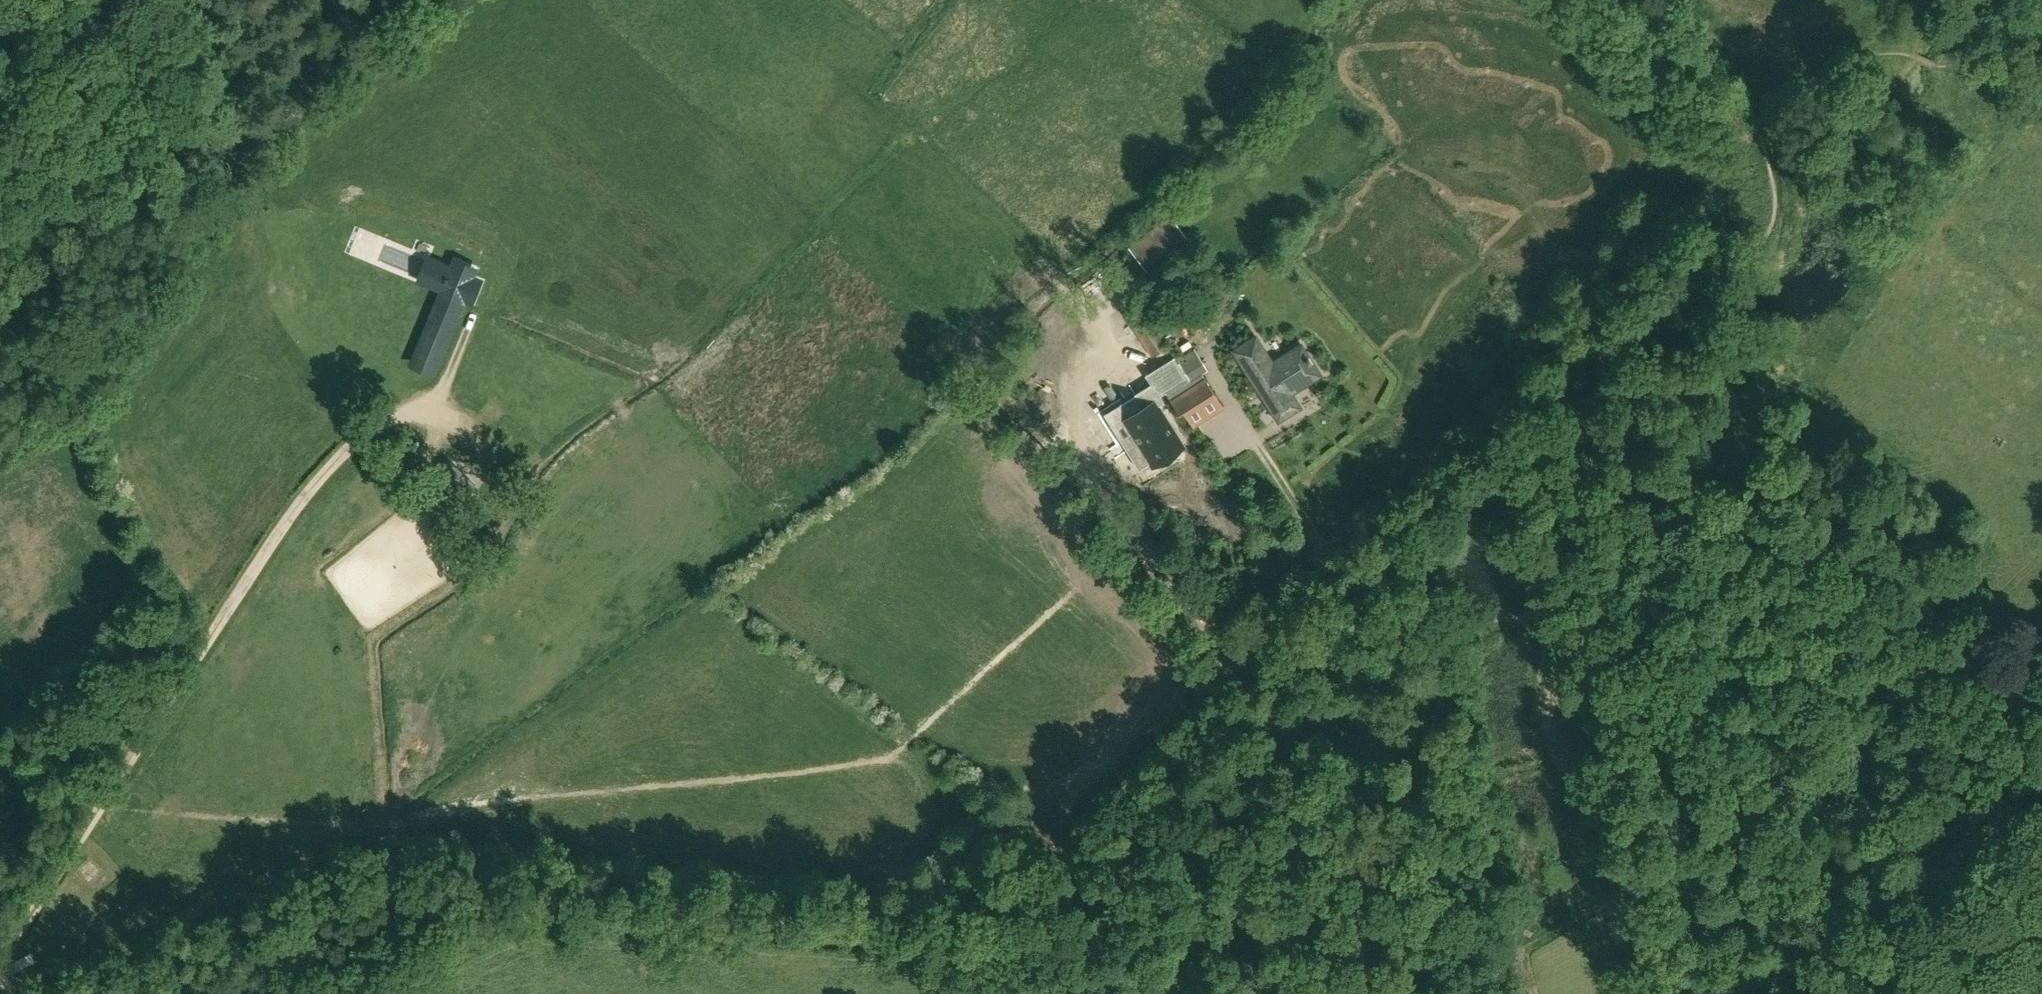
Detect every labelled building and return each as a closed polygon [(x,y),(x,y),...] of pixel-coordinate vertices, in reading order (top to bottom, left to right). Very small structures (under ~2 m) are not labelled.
[(470,277),(451,268),(443,288),(412,362),(431,370),(462,296),(470,277)] [(1157,328),(1138,300),(1124,309),(1142,337),(1143,337),(1153,354),(1167,345),(1157,328)] [(1256,336),(1235,350),(1279,419),(1301,406),(1292,392),(1321,374),(1302,345),(1273,363),(1256,336)] [(1223,405),(1206,379),(1173,401),(1180,413),(1184,410),(1193,424),(1223,405)] [(1184,446),(1156,402),(1125,421),(1135,436),(1137,435),(1156,464),(1184,446)]
